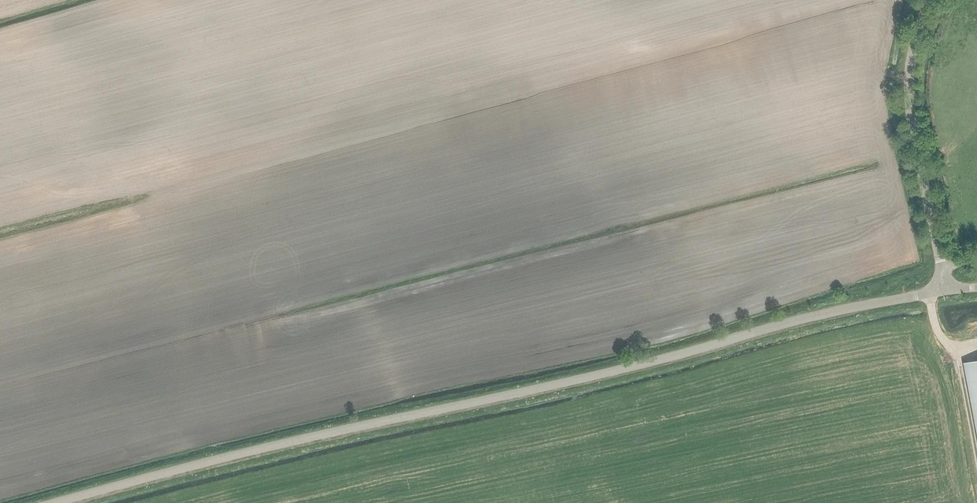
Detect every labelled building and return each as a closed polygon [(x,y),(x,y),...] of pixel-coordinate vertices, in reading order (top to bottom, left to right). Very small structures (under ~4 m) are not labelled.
[(966,363),(976,421),(976,361),(966,363)]
